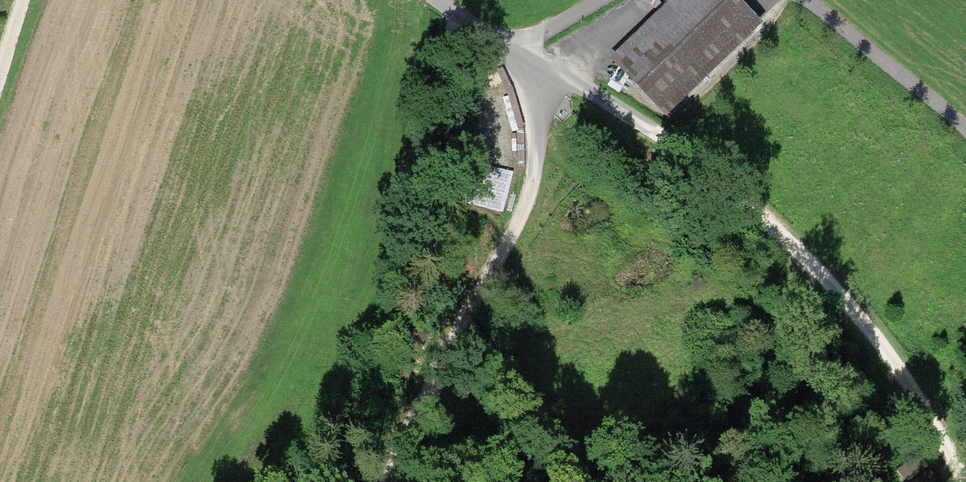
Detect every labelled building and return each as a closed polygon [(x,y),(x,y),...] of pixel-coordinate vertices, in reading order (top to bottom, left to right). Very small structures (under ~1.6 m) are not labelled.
[(610,70),(662,121),(752,29),(722,0),(679,0),(610,70)]
